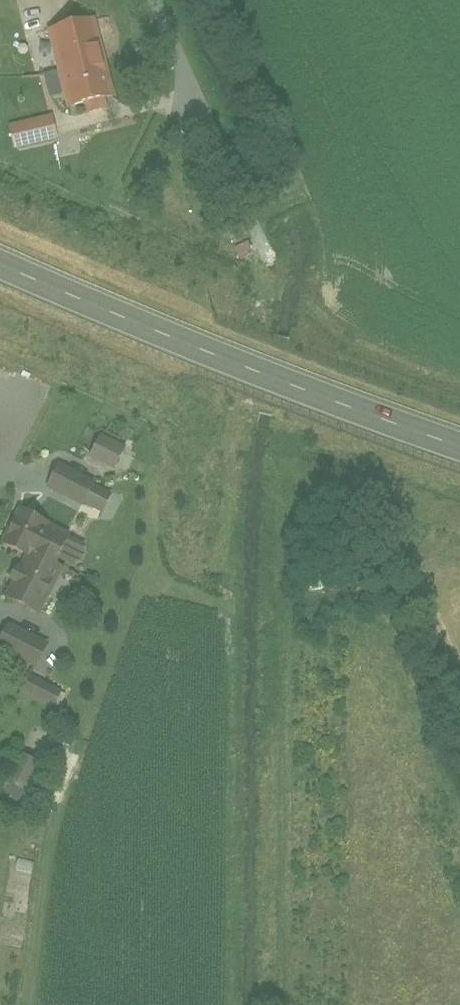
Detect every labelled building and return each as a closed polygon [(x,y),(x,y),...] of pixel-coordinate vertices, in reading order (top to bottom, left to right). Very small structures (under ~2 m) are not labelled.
[(116,100),(96,22),(47,34),(67,112),(116,100)] [(57,141),(51,117),(8,127),(14,152),(57,141)] [(124,450),(103,437),(92,456),(114,469),(124,450)] [(97,484),(61,465),(49,487),(85,506),(86,504),(96,486),(97,484)] [(96,486),(86,504),(103,513),(112,495),(96,486)] [(87,542),(24,512),(7,549),(26,558),(9,596),(42,611),(64,564),(74,569),(87,542)] [(10,626),(0,647),(0,650),(38,667),(49,644),(10,626)] [(64,693),(31,676),(23,692),(56,709),(64,693)] [(41,765),(21,754),(6,782),(26,792),(41,765)]
